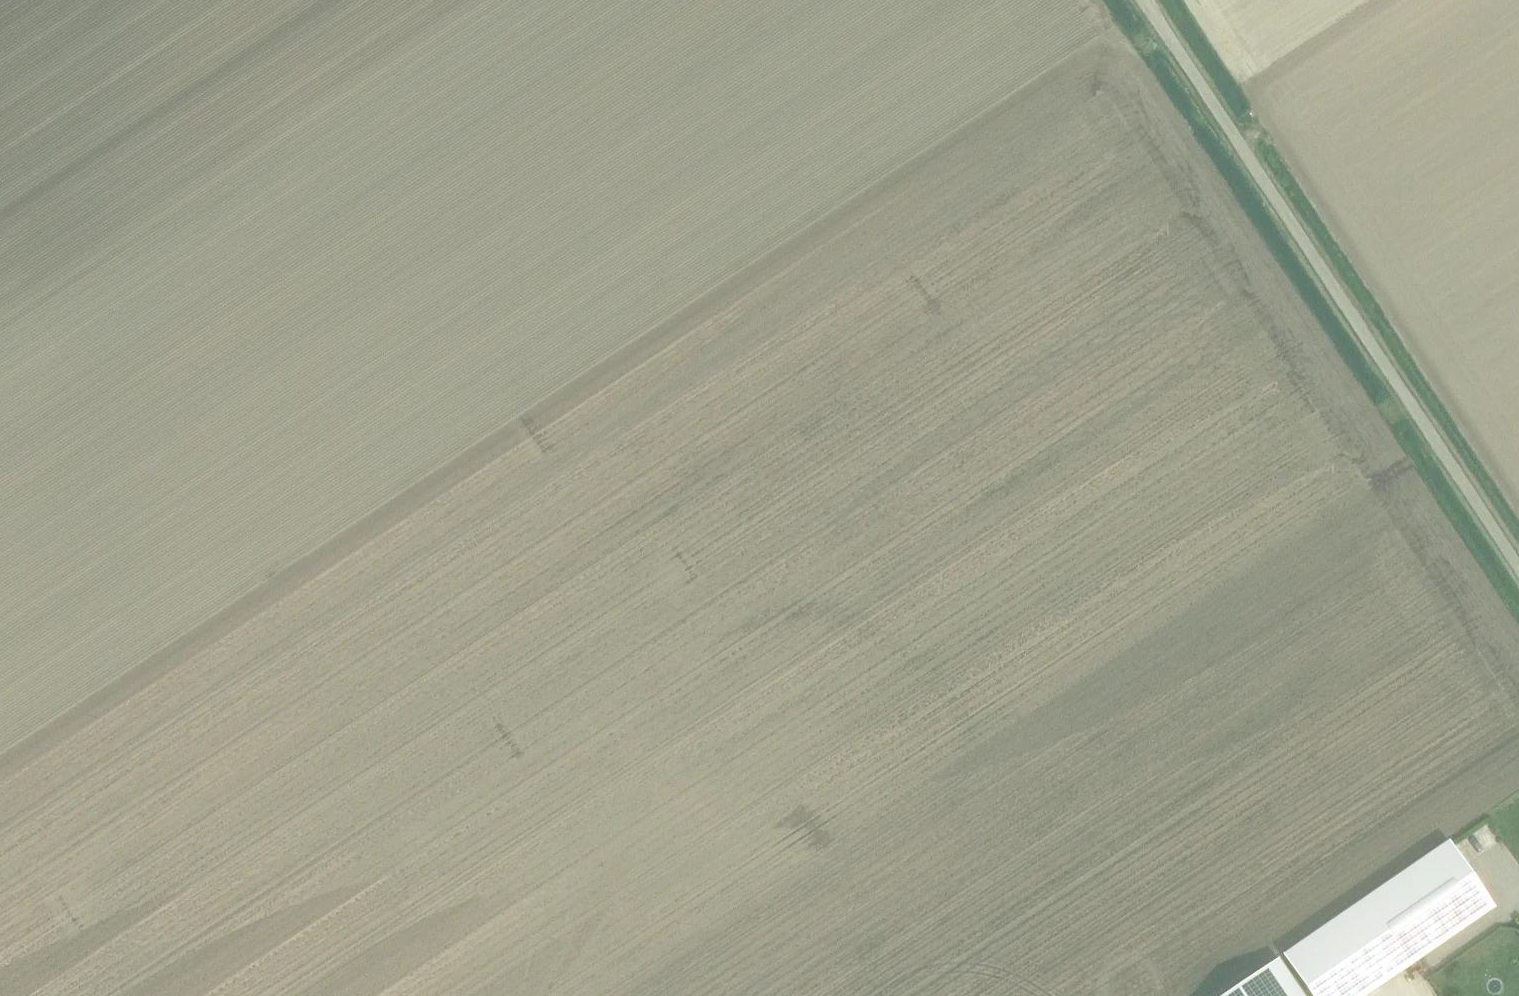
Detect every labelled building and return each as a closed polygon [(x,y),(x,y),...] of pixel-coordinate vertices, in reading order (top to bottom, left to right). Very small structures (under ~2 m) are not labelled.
[(1495,908),(1449,841),(1283,955),(1311,995),(1366,995),(1495,908)] [(1278,958),(1223,995),(1304,995),(1278,958)]
